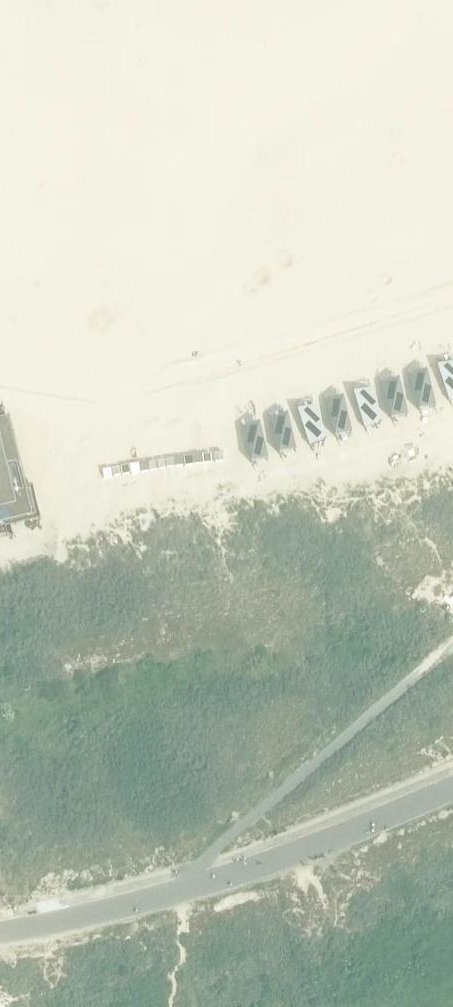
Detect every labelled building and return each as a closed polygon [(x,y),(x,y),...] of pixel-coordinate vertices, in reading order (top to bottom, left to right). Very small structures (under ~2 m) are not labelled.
[(424,374),(416,376),(424,406),(432,404),(424,374)] [(395,385),(387,387),(395,417),(403,415),(395,385)] [(366,392),(358,394),(366,425),(374,423),(366,392)] [(340,399),(332,401),(339,432),(348,430),(340,399)] [(314,404),(306,407),(314,438),(323,436),(314,404)] [(0,411),(0,505),(22,499),(1,410),(0,411)] [(283,418),(274,420),(282,451),(291,448),(283,418)] [(257,423),(249,425),(257,455),(265,453),(257,423)] [(262,471),(254,473),(261,503),(269,501),(262,471)] [(226,480),(218,482),(226,513),(234,511),(226,480)] [(200,488),(192,490),(199,520),(208,518),(200,488)] [(174,493),(166,495),(174,526),(183,524),(174,493)] [(121,497),(114,499),(122,530),(130,528),(121,497)] [(95,505),(87,507),(95,537),(103,535),(95,505)] [(70,510),(61,512),(70,543),(78,541),(70,510)]
